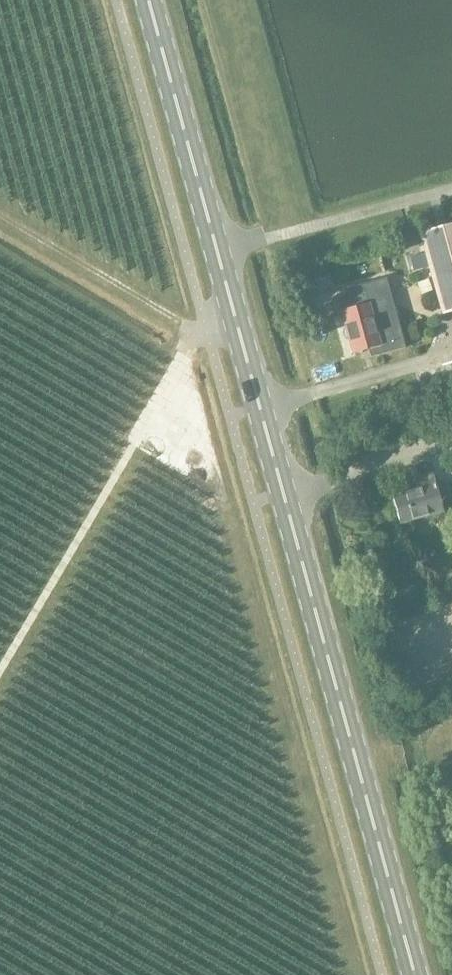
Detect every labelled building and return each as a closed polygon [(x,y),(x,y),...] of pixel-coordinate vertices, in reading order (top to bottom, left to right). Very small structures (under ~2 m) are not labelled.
[(434,289),(441,314),(451,311),(451,223),(418,232),(434,289)] [(412,268),(426,264),(422,251),(408,255),(412,268)] [(343,330),(342,334),(345,338),(348,339),(352,353),(368,349),(370,357),(404,347),(385,277),(345,288),(347,296),(333,300),(337,316),(342,315),(345,327),(343,330)] [(440,462),(433,443),(424,446),(431,465),(440,462)] [(416,489),(392,495),(399,522),(442,511),(439,499),(450,496),(446,482),(435,485),(431,472),(413,477),(416,489)]
